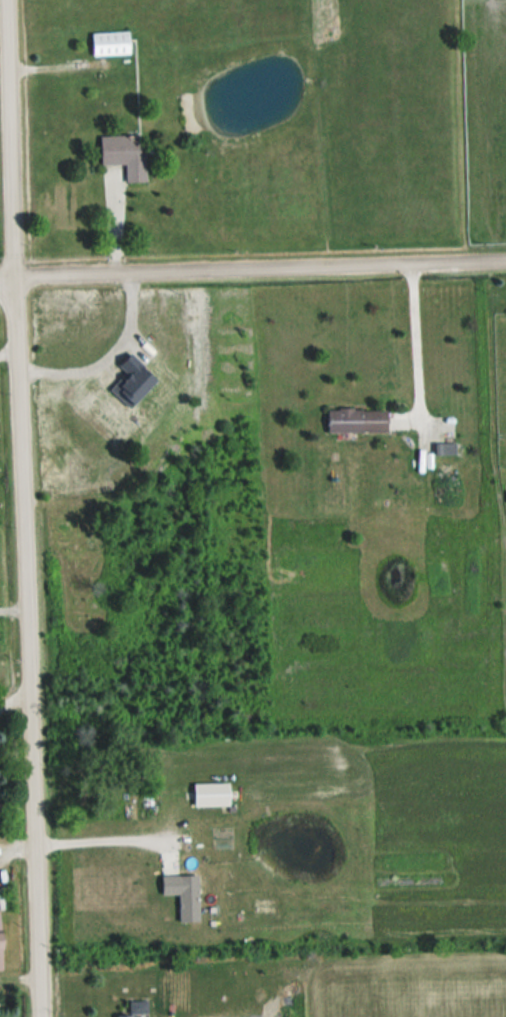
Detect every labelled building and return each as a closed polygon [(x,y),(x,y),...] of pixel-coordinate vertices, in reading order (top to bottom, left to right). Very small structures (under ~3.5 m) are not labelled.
[(93,54),(129,54),(129,31),(93,31),(93,54)] [(101,134),(101,165),(126,164),(126,181),(145,181),(145,134),(101,134)] [(387,432),(387,409),(328,409),(328,432),(387,432)] [(456,443),(437,443),(437,454),(456,454),(456,443)] [(194,806),(230,806),(230,784),(194,784),(194,806)] [(179,895),(179,921),(199,921),(199,875),(161,875),(161,895),(179,895)]
